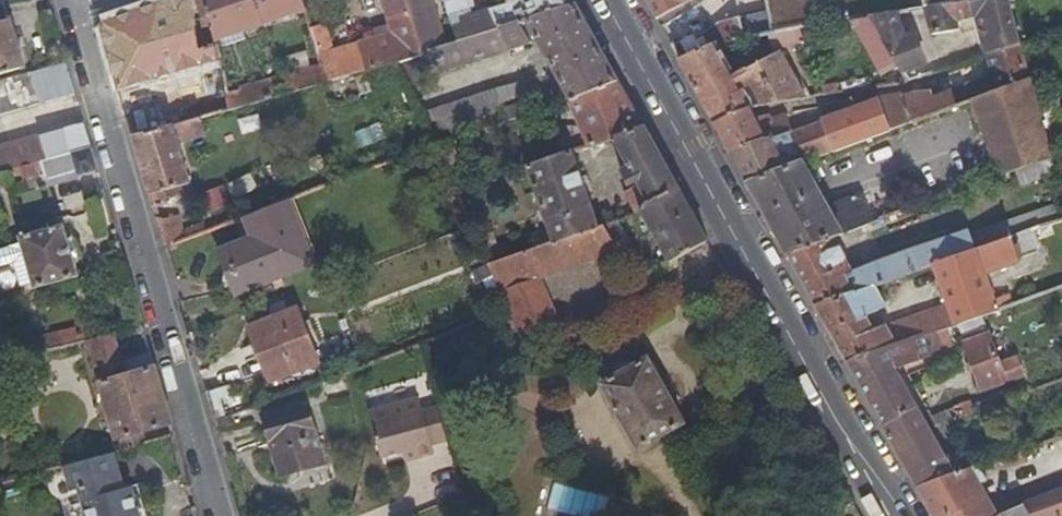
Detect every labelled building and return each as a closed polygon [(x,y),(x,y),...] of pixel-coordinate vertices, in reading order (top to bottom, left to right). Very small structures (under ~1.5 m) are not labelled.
[(210,38),(300,4),(299,0),(197,0),(200,25),(209,24),(210,38)] [(387,25),(399,60),(444,45),(430,0),(379,0),(387,25)] [(447,14),(472,7),(469,0),(442,0),(447,14)] [(453,32),(456,42),(574,4),(572,0),(509,0),(510,3),(459,18),(463,29),(453,32)] [(693,0),(646,0),(656,18),(693,0)] [(742,53),(771,46),(793,42),(818,36),(810,0),(760,0),(764,17),(736,23),(742,53)] [(925,13),(927,13),(989,0),(922,0),(925,13)] [(978,22),(988,61),(1020,51),(1006,0),(989,0),(927,13),(934,40),(961,36),(961,27),(978,22)] [(24,67),(4,1),(0,2),(0,74),(24,67)] [(535,42),(568,99),(617,82),(593,39),(574,4),(456,42),(444,45),(399,60),(390,63),(402,89),(434,78),(433,75),(535,42)] [(869,26),(900,79),(905,76),(913,72),(922,70),(925,66),(915,42),(903,45),(897,20),(869,26)] [(390,63),(399,60),(387,25),(371,30),(373,36),(354,42),(363,70),(390,63)] [(325,81),(363,70),(354,42),(316,53),(325,81)] [(793,42),(771,46),(774,60),(796,56),(793,42)] [(751,111),(805,103),(786,70),(734,76),(717,43),(679,59),(693,85),(715,123),(751,111)] [(1028,81),(1020,51),(988,61),(994,83),(985,85),(951,94),(954,107),(972,101),(1028,81)] [(223,110),(325,81),(316,53),(231,87),(232,91),(220,94),(223,110)] [(53,98),(44,70),(0,83),(0,114),(53,98)] [(514,85),(521,105),(524,114),(537,110),(527,81),(514,85)] [(1049,160),(1028,81),(972,101),(1000,177),(1049,160)] [(568,99),(566,100),(585,147),(610,138),(642,126),(627,99),(617,82),(568,99)] [(502,122),(499,113),(493,94),(421,118),(430,147),(502,122)] [(888,102),(892,118),(885,120),(888,131),(954,107),(951,94),(932,99),(931,94),(926,94),(926,95),(904,99),(888,102)] [(521,105),(499,113),(502,122),(524,114),(521,105)] [(881,107),(823,125),(832,151),(888,131),(885,120),(881,107)] [(731,153),(790,135),(783,118),(771,122),(770,120),(756,120),(754,117),(751,111),(715,123),(717,128),(722,136),(731,153)] [(184,181),(173,141),(200,134),(195,117),(129,135),(143,184),(150,207),(162,203),(160,197),(177,191),(174,184),(184,181)] [(68,153),(88,147),(82,122),(0,145),(0,171),(7,169),(68,153)] [(800,162),(832,151),(823,125),(790,135),(795,149),(800,162)] [(626,188),(619,191),(629,211),(637,208),(677,188),(660,158),(642,126),(610,138),(626,168),(618,172),(626,188)] [(785,168),(779,154),(795,149),(790,135),(731,153),(739,167),(747,182),(785,168)] [(68,153),(74,171),(75,177),(95,171),(88,147),(68,153)] [(570,152),(522,169),(549,241),(598,223),(570,152)] [(40,169),(43,180),(74,171),(68,153),(7,169),(10,178),(19,175),(20,178),(30,175),(29,172),(40,169)] [(764,212),(787,254),(835,236),(866,225),(869,224),(858,195),(826,206),(800,162),(785,168),(747,182),(764,212)] [(206,213),(230,206),(224,186),(200,193),(206,213)] [(637,208),(665,259),(667,262),(707,242),(691,213),(677,188),(637,208)] [(234,295),(272,280),(267,268),(308,252),(288,201),(241,218),(250,239),(217,252),(225,272),(232,292),(234,295)] [(154,222),(162,249),(182,240),(174,216),(154,222)] [(535,281),(616,247),(603,221),(598,223),(549,241),(502,259),(486,265),(508,312),(524,345),(559,329),(535,281)] [(1039,231),(1058,293),(1061,291),(1061,223),(1039,231)] [(7,248),(19,290),(32,287),(33,291),(77,279),(62,227),(18,239),(20,245),(7,248)] [(475,241),(486,265),(502,259),(499,250),(496,251),(489,235),(475,241)] [(874,287),(883,284),(874,264),(849,273),(843,262),(846,257),(835,236),(787,254),(801,279),(816,306),(874,287)] [(1020,238),(1011,241),(1014,252),(1023,249),(1020,238)] [(957,259),(951,240),(927,248),(934,266),(957,259)] [(1016,257),(1014,252),(1011,241),(957,259),(934,266),(949,306),(956,327),(960,325),(980,319),(997,313),(992,297),(988,287),(984,276),(1007,269),(1004,261),(1016,257)] [(891,281),(921,271),(912,250),(881,261),(891,281)] [(267,268),(272,280),(313,264),(308,252),(267,268)] [(946,330),(956,327),(949,306),(874,332),(867,317),(885,308),(874,287),(816,306),(832,336),(848,364),(939,333),(946,330)] [(997,313),(1011,308),(1006,293),(992,297),(997,313)] [(247,328),(267,381),(317,363),(297,309),(247,328)] [(966,344),(987,337),(980,319),(960,325),(966,344)] [(77,330),(32,337),(33,348),(79,341),(77,330)] [(933,357),(935,363),(936,366),(955,358),(946,330),(939,333),(946,352),(933,357)] [(884,428),(917,409),(895,371),(933,357),(946,352),(939,333),(848,364),(883,427),(884,428)] [(116,441),(118,440),(121,450),(144,443),(141,433),(167,425),(155,381),(147,353),(117,362),(110,336),(86,342),(116,441)] [(989,336),(987,337),(966,344),(963,346),(982,393),(1023,378),(1016,360),(1000,366),(989,336)] [(636,447),(681,423),(644,357),(627,367),(623,361),(612,367),(616,374),(599,384),(636,447)] [(413,400),(365,415),(379,460),(399,454),(402,464),(430,455),(427,446),(443,441),(433,408),(417,413),(413,400)] [(958,421),(974,414),(969,404),(954,410),(958,421)] [(280,476),(323,463),(306,407),(264,420),(273,452),(270,454),(269,458),(270,461),(270,463),(277,468),(280,476)] [(981,424),(996,418),(993,407),(978,413),(981,424)] [(954,475),(935,441),(918,412),(917,409),(884,428),(917,487),(954,475)] [(63,466),(70,491),(80,488),(87,515),(138,515),(129,487),(121,489),(111,453),(63,466)] [(996,471),(1003,470),(999,459),(992,462),(996,471)] [(979,484),(986,480),(979,466),(954,475),(917,487),(932,515),(997,515),(979,484)] [(547,508),(575,515),(604,515),(610,498),(555,482),(547,508)] [(1032,515),(1061,515),(1061,494),(1027,506),(1032,515)] [(1006,515),(1032,515),(1027,506),(1006,515)]
